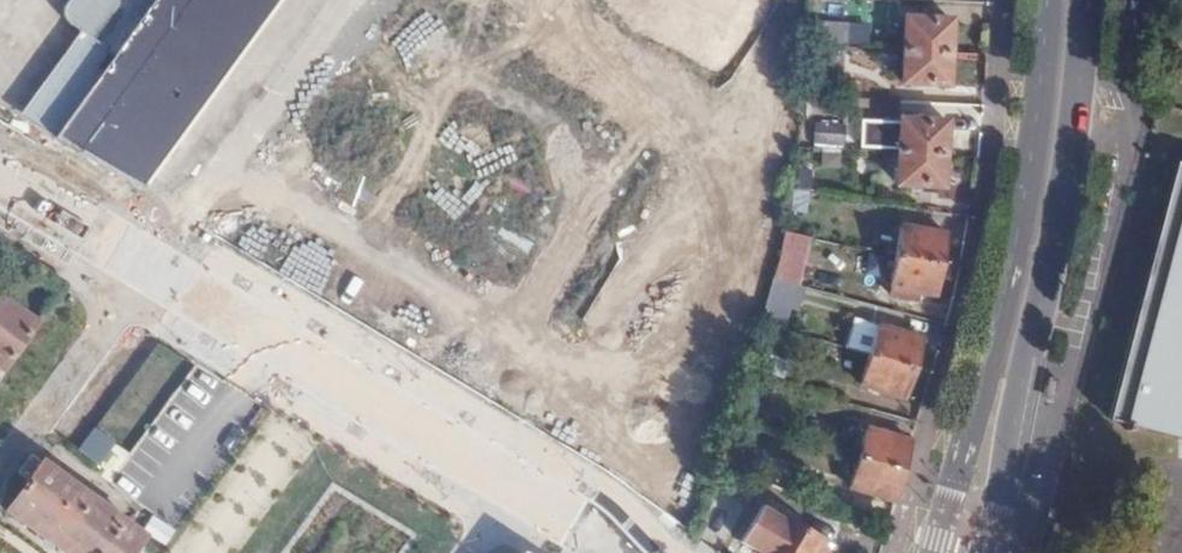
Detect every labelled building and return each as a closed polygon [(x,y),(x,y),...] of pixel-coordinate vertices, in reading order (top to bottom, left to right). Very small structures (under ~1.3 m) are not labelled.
[(62,7),(64,22),(79,32),(18,116),(142,188),(276,0),(67,0),(62,7)] [(906,20),(905,52),(949,54),(951,22),(906,20)] [(949,54),(905,52),(903,84),(948,86),(949,54)] [(900,121),(898,153),(943,156),(945,124),(900,121)] [(845,124),(815,123),(814,145),(844,147),(845,124)] [(943,156),(898,153),(896,184),(941,187),(943,156)] [(1173,168),(1105,423),(1181,443),(1181,171),(1173,168)] [(899,226),(894,256),(939,266),(945,234),(899,226)] [(939,266),(894,256),(888,287),(934,295),(939,266)] [(789,327),(799,283),(771,277),(761,320),(789,327)] [(0,311),(0,352),(19,325),(0,311)] [(877,329),(869,357),(913,371),(922,342),(877,329)] [(913,371),(869,357),(861,385),(905,398),(913,371)] [(866,431),(858,459),(903,473),(912,444),(866,431)] [(28,452),(13,472),(26,481),(10,503),(79,552),(120,552),(136,531),(28,452)] [(903,473),(858,459),(849,488),(895,502),(903,473)] [(802,530),(777,515),(754,552),(789,552),(802,530)] [(789,552),(826,552),(830,546),(802,530),(789,552)]
